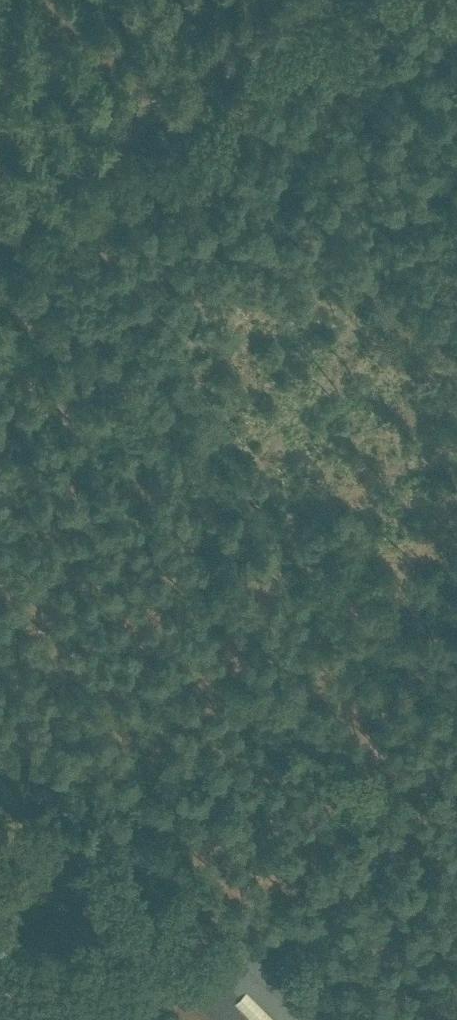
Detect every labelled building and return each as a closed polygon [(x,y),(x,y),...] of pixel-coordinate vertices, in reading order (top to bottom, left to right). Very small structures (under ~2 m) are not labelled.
[(183,996),(211,1019),(215,1019),(220,1017),(223,1019),(301,1019),(259,978),(264,970),(239,940),(216,960),(214,967),(210,971),(202,973),(183,996)]
